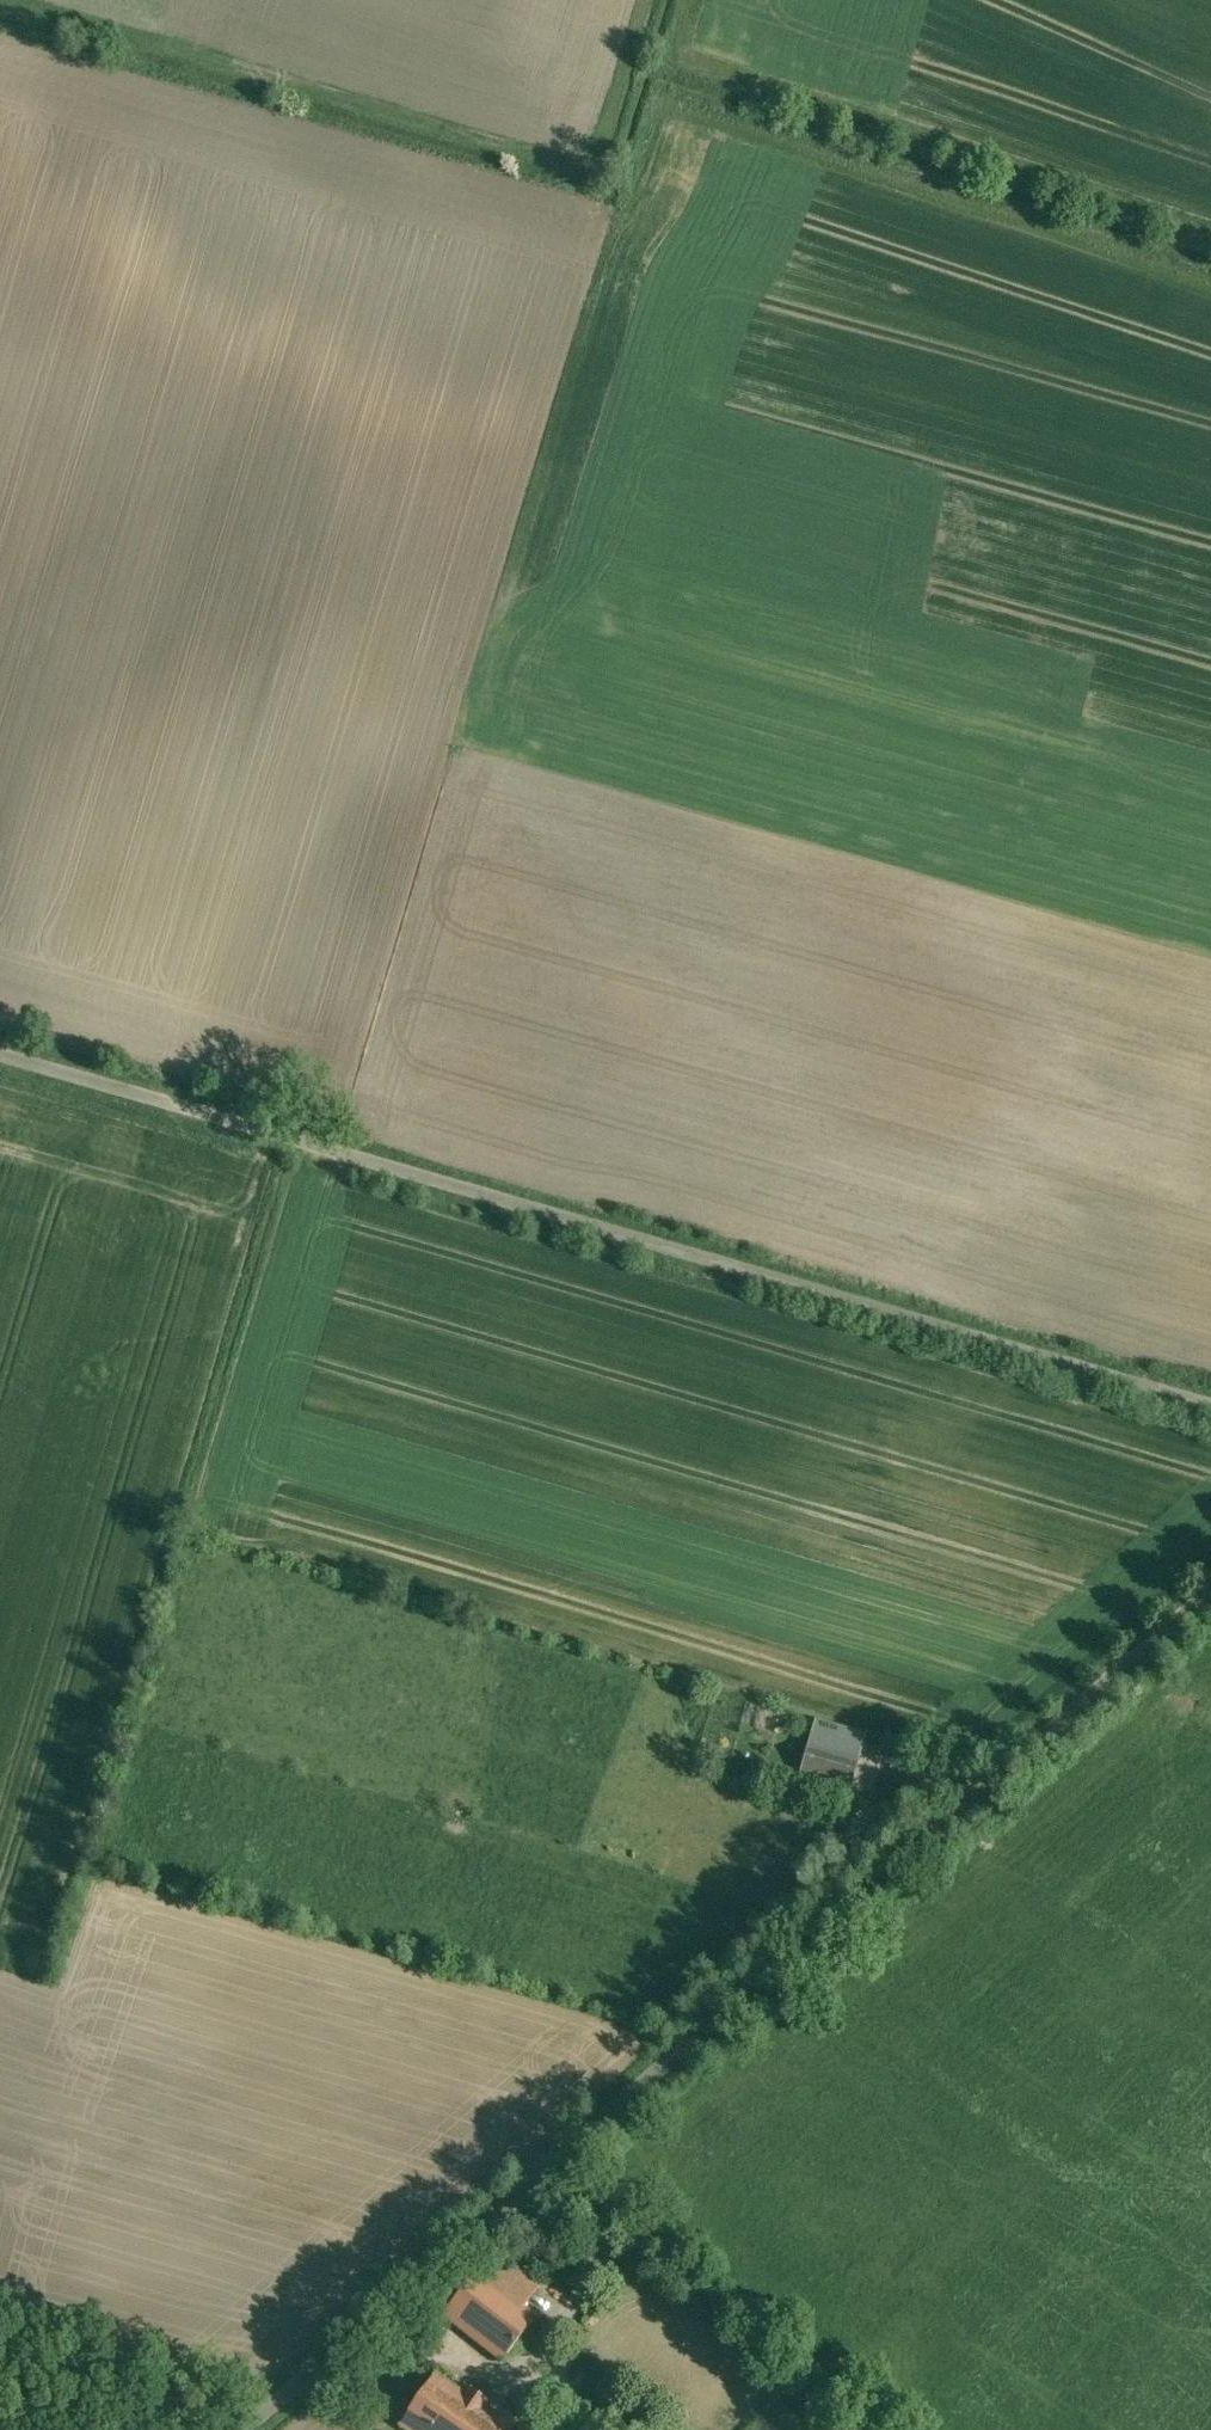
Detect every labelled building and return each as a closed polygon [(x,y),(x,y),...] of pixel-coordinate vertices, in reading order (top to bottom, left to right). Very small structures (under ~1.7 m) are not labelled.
[(863,1762),(871,1732),(819,1718),(811,1748),(863,1762)] [(808,1754),(805,1780),(858,1786),(861,1760),(808,1754)] [(536,2320),(477,2274),(445,2315),(504,2361),(536,2320)] [(464,2396),(436,2376),(401,2426),(407,2429),(520,2429),(522,2426),(505,2414),(500,2420),(482,2408),(486,2401),(468,2389),(464,2396)]
